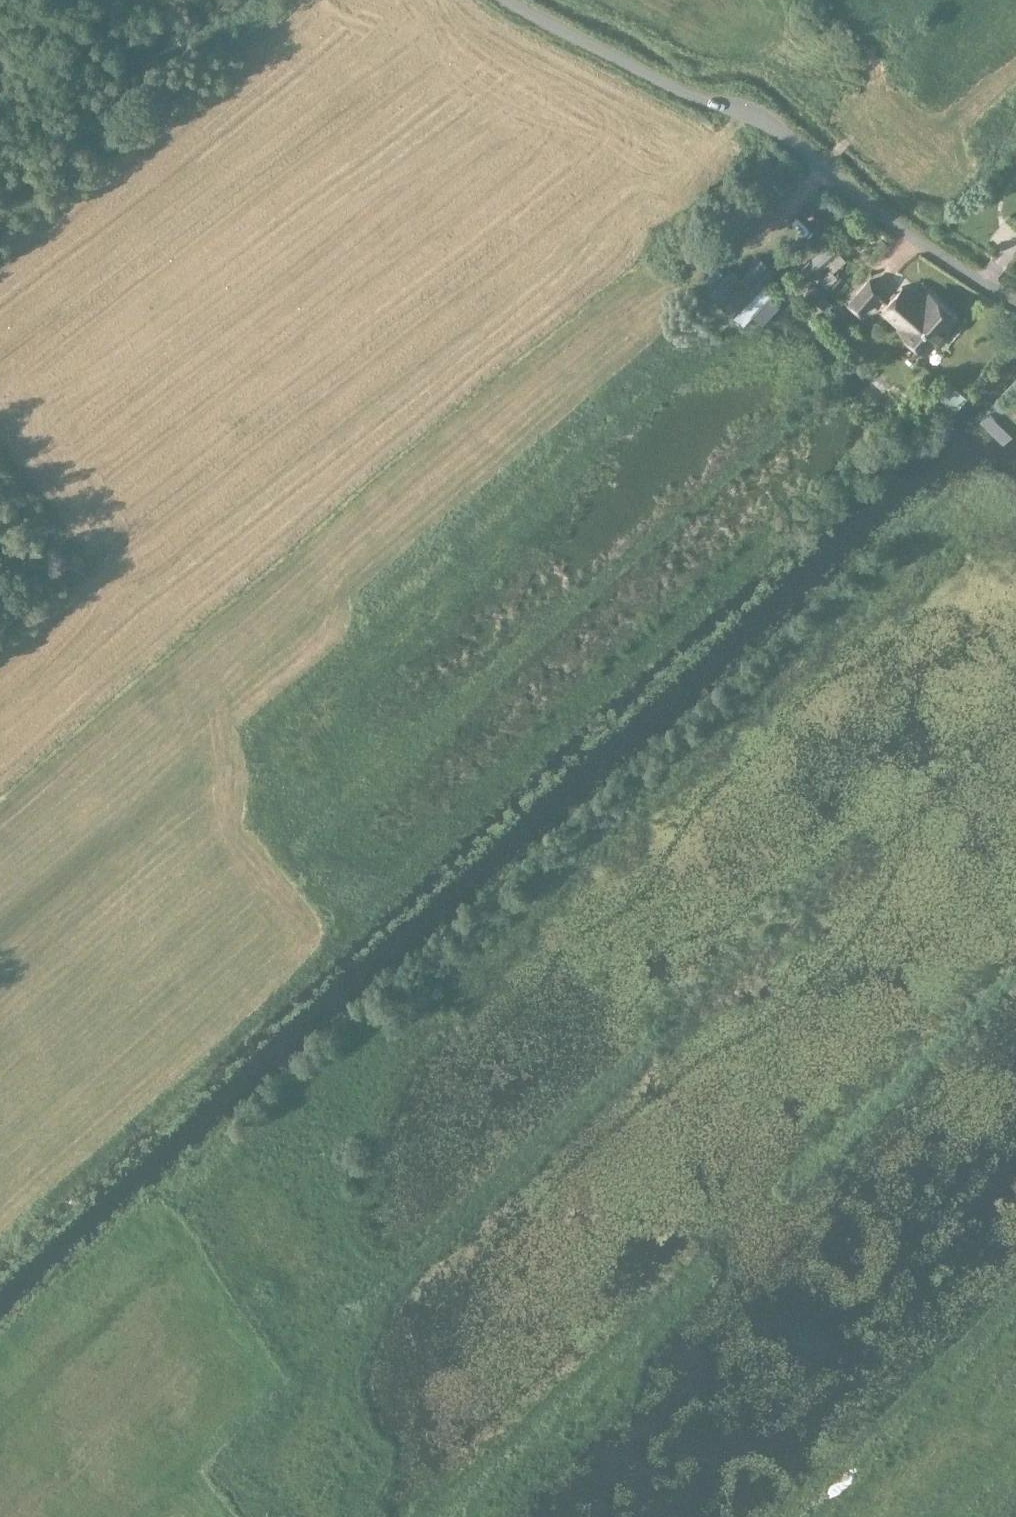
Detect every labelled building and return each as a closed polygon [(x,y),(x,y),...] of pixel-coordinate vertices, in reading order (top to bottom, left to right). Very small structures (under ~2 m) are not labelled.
[(828,244),(800,268),(809,278),(837,254),(828,244)] [(760,256),(739,281),(755,296),(778,272),(760,256)] [(848,303),(860,314),(881,291),(869,280),(848,303)] [(902,286),(882,309),(900,325),(898,328),(924,352),(935,341),(938,344),(948,332),(945,329),(957,316),(930,292),(920,303),(902,286)] [(953,406),(961,396),(947,384),(939,393),(953,406)] [(1001,429),(988,416),(981,423),(995,436),(1001,429)]
